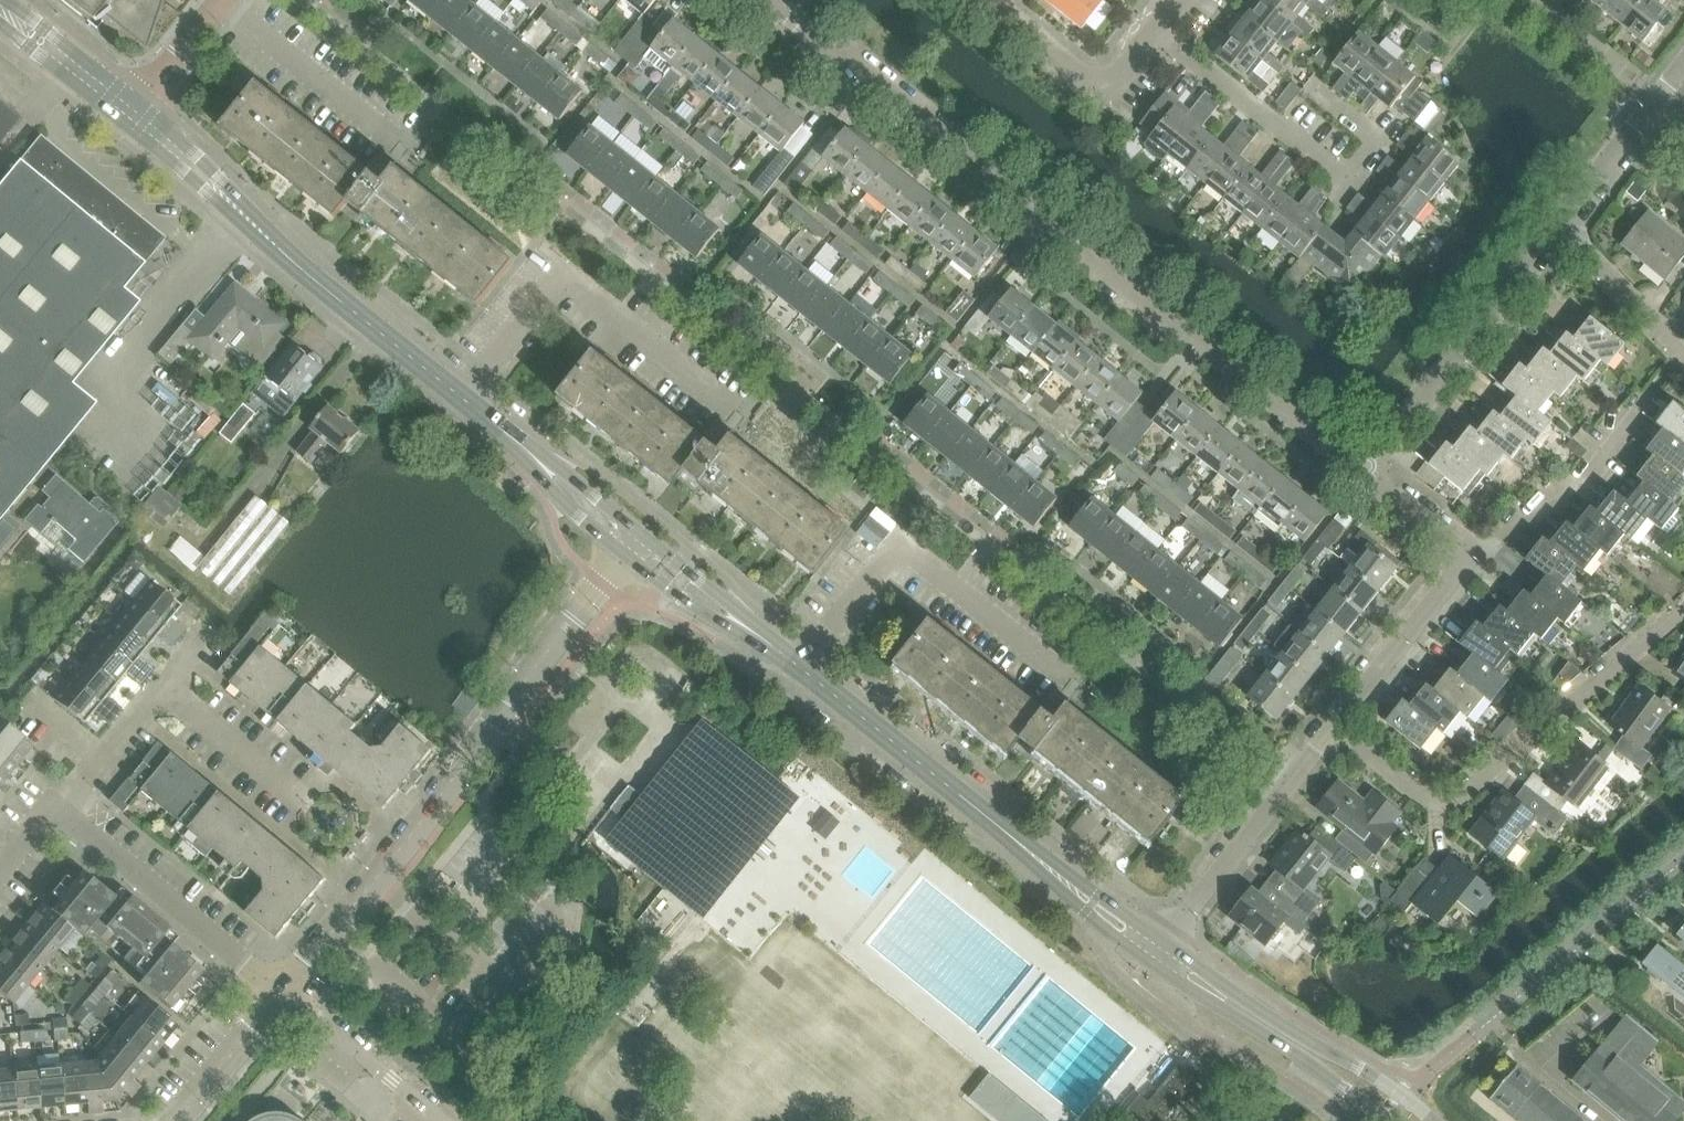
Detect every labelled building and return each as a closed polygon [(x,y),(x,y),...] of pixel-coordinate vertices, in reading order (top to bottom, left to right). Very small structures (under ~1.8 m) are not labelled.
[(97,22),(103,15),(147,50),(164,0),(69,0),(97,22)] [(431,17),(444,0),(409,0),(431,17)] [(452,34),(474,7),(466,0),(444,0),(431,17),(452,34)] [(536,0),(518,0),(534,13),(541,4),(536,0)] [(572,16),(578,8),(568,0),(555,0),(554,2),(572,16)] [(643,15),(655,0),(625,0),(643,15)] [(1060,12),(1070,0),(1045,0),(1060,12)] [(1103,0),(1070,0),(1060,12),(1081,29),(1086,24),(1096,32),(1114,11),(1103,2),(1104,1),(1103,0)] [(1291,24),(1261,0),(1259,0),(1245,18),(1276,42),(1293,56),(1300,47),(1283,34),(1291,24)] [(1306,5),(1300,0),(1261,0),(1291,24),(1292,24),(1308,37),(1315,29),(1298,16),(1306,5)] [(1306,5),(1323,18),(1329,10),(1317,0),(1300,0),(1306,5)] [(1620,24),(1639,0),(1606,0),(1600,8),(1620,24)] [(1650,0),(1639,0),(1620,24),(1642,41),(1656,22),(1665,12),(1650,0)] [(452,34),(474,52),(496,24),(474,7),(452,34)] [(596,23),(578,8),(572,16),(590,31),(596,23)] [(542,18),(560,32),(566,24),(548,10),(542,18)] [(614,52),(625,60),(652,26),(642,17),(614,52)] [(1268,53),(1276,42),(1245,18),(1230,36),(1261,61),(1262,61),(1278,74),(1284,66),(1268,53)] [(663,34),(652,26),(625,60),(636,69),(652,49),(674,67),(696,39),(674,21),(663,34)] [(1656,22),(1642,41),(1650,47),(1665,29),(1656,22)] [(474,52),(496,69),(518,41),(496,24),(474,52)] [(591,44),(566,24),(560,32),(584,52),(591,44)] [(1333,89),(1340,95),(1378,47),(1358,32),(1334,63),(1346,72),(1333,89)] [(1253,71),(1261,61),(1230,36),(1215,55),(1264,92),(1270,85),(1253,71)] [(674,67),(695,84),(718,56),(696,39),(674,67)] [(496,69),(517,86),(539,58),(518,41),(496,69)] [(591,44),(584,52),(602,66),(608,58),(591,44)] [(1361,84),(1372,93),(1396,62),(1378,47),(1340,95),(1348,100),(1361,84)] [(1640,61),(1650,69),(1656,62),(1646,53),(1645,54),(1640,61)] [(695,84),(717,101),(739,73),(718,56),(695,84)] [(517,86),(538,103),(561,75),(539,58),(517,86)] [(1394,105),(1416,122),(1432,101),(1411,84),(1416,77),(1396,62),(1372,93),(1359,109),(1367,116),(1380,99),(1391,109),(1394,105)] [(628,67),(619,79),(630,88),(640,76),(628,67)] [(717,101),(738,118),(760,90),(739,73),(717,101)] [(245,81),(236,74),(227,85),(236,92),(245,81)] [(583,93),(561,75),(538,103),(561,121),(583,93)] [(1276,102),(1285,109),(1299,90),(1290,83),(1276,102)] [(514,262),(443,207),(398,171),(386,186),(373,176),(373,177),(267,93),(268,92),(257,84),(222,128),(336,218),(342,210),(358,224),(365,216),(479,306),(514,262)] [(738,118),(759,135),(782,107),(760,90),(738,118)] [(1165,159),(1169,154),(1213,98),(1205,92),(1190,112),(1165,93),(1140,124),(1153,134),(1145,145),(1148,151),(1151,154),(1153,156),(1157,158),(1160,160),(1165,159)] [(616,103),(634,117),(640,109),(622,94),(616,103)] [(650,104),(667,119),(674,110),(656,96),(650,104)] [(1220,104),(1213,98),(1169,154),(1188,169),(1213,137),(1201,128),(1220,104)] [(1441,108),(1432,101),(1416,122),(1425,129),(1441,108)] [(20,120),(0,103),(0,143),(20,120)] [(804,124),(782,107),(759,135),(781,152),(753,187),(765,196),(795,158),(784,149),(804,124)] [(658,123),(640,109),(634,117),(651,131),(658,123)] [(692,124),(674,110),(667,119),(686,133),(692,124)] [(1224,146),(1213,137),(1188,169),(1206,184),(1250,128),(1243,122),(1224,146)] [(567,155),(589,172),(612,144),(590,126),(567,155)] [(658,137),(677,152),(684,143),(665,128),(658,137)] [(1258,134),(1250,128),(1206,184),(1225,198),(1250,167),(1239,158),(1258,134)] [(692,139),(710,153),(717,144),(699,130),(692,139)] [(824,158),(846,175),(868,147),(846,130),(824,157),(814,148),(784,185),(796,194),(824,158)] [(20,526),(5,513),(44,466),(95,404),(71,384),(138,302),(123,289),(135,274),(139,269),(148,276),(159,270),(147,260),(165,238),(39,136),(0,183),(0,550),(20,526)] [(1397,145),(1413,157),(1445,182),(1461,163),(1428,138),(1419,150),(1403,137),(1397,145)] [(701,157),(684,143),(677,152),(684,157),(694,166),(701,157)] [(589,172),(611,190),(634,161),(612,144),(589,172)] [(735,159),(717,144),(710,153),(728,167),(735,159)] [(846,175),(867,192),(890,164),(868,147),(846,175)] [(1261,175),(1250,167),(1225,198),(1244,213),(1288,157),(1280,151),(1261,175)] [(677,152),(667,164),(674,170),(684,157),(677,152)] [(1389,155),(1383,163),(1431,201),(1445,182),(1413,157),(1405,167),(1389,155)] [(1295,163),(1288,157),(1244,213),(1263,228),(1288,196),(1276,187),(1288,172),(1295,163)] [(611,190),(632,207),(655,179),(634,161),(611,190)] [(702,171),(720,186),(727,177),(708,163),(702,171)] [(1393,183),(1384,194),(1416,220),(1431,201),(1383,163),(1377,170),(1393,183)] [(867,192),(889,209),(911,181),(890,164),(867,192)] [(744,191),(727,177),(720,186),(737,200),(744,191)] [(632,207),(654,224),(677,196),(655,179),(632,207)] [(889,209),(910,226),(932,198),(911,181),(889,209)] [(1318,181),(1311,190),(1312,190),(1318,196),(1319,196),(1326,188),(1318,181)] [(1635,182),(1627,193),(1638,202),(1646,192),(1647,191),(1639,185),(1635,182)] [(1299,205),(1288,196),(1263,228),(1281,243),(1318,196),(1312,190),(1311,190),(1299,205)] [(1359,193),(1353,201),(1401,239),(1416,220),(1384,194),(1375,205),(1359,193)] [(654,224),(675,241),(698,213),(677,196),(654,224)] [(1319,196),(1318,196),(1281,243),(1300,258),(1302,256),(1325,227),(1313,217),(1326,201),(1319,196)] [(910,226),(931,243),(954,215),(932,198),(910,226)] [(737,200),(721,220),(731,228),(747,208),(737,200)] [(1362,221),(1354,232),(1382,255),(1382,256),(1385,258),(1401,239),(1353,201),(1347,209),(1362,221)] [(824,202),(817,211),(836,226),(843,217),(824,202)] [(787,212),(805,226),(812,218),(793,203),(787,212)] [(720,230),(698,213),(675,241),(697,259),(720,230)] [(1683,256),(1683,243),(1648,213),(1622,244),(1665,279),(1683,256)] [(931,243),(953,260),(975,232),(954,215),(931,243)] [(1201,217),(1195,224),(1200,228),(1206,221),(1201,217)] [(829,232),(812,218),(805,226),(823,240),(829,232)] [(843,231),(860,245),(867,236),(850,222),(843,231)] [(1345,243),(1325,227),(1302,256),(1337,283),(1362,280),(1382,256),(1382,255),(1354,232),(1345,243)] [(997,250),(975,232),(953,260),(975,278),(997,250)] [(739,263),(761,281),(784,253),(761,235),(739,263)] [(886,251),(867,236),(860,245),(879,260),(886,251)] [(830,246),(848,260),(855,252),(836,237),(830,246)] [(873,266),(855,252),(848,260),(866,274),(873,266)] [(761,281),(783,299),(805,270),(784,253),(761,281)] [(886,265),(903,279),(910,270),(893,256),(886,265)] [(804,316),(827,287),(833,280),(822,271),(816,279),(805,270),(783,299),(804,316)] [(929,285),(910,270),(903,279),(922,294),(929,285)] [(873,280),(892,295),(898,287),(880,272),(873,280)] [(1287,277),(1281,285),(1293,294),(1299,286),(1287,277)] [(285,338),(277,332),(282,325),(235,287),(207,320),(196,311),(184,325),(159,354),(171,364),(189,343),(211,360),(225,343),(259,370),(285,338)] [(804,316),(826,333),(848,305),(827,287),(804,316)] [(916,301),(898,287),(892,295),(909,309),(916,301)] [(990,319),(1011,336),(1034,308),(1012,290),(1003,302),(992,293),(965,328),(976,337),(990,319)] [(958,322),(975,301),(963,291),(946,313),(958,322)] [(826,333),(847,350),(870,322),(848,305),(826,333)] [(941,321),(922,306),(916,314),(935,329),(941,321)] [(1011,336),(1033,354),(1056,325),(1034,308),(1011,336)] [(1591,318),(1574,338),(1574,339),(1602,362),(1610,368),(1627,346),(1591,318)] [(847,350),(869,367),(891,339),(870,322),(847,350)] [(1033,354),(1054,371),(1077,342),(1056,325),(1033,354)] [(1585,383),(1602,362),(1574,339),(1574,338),(1568,333),(1551,354),(1550,354),(1578,377),(1585,383)] [(913,356),(891,339),(869,367),(891,385),(913,356)] [(1054,371),(1076,388),(1099,360),(1077,342),(1054,371)] [(295,344),(256,392),(284,415),(324,367),(322,366),(322,360),(315,354),(309,356),(295,344)] [(1562,397),(1578,377),(1550,354),(1551,354),(1543,348),(1527,369),(1526,370),(1554,392),(1562,397)] [(815,574),(850,530),(736,440),(724,455),(707,441),(706,442),(603,360),(603,359),(593,352),(558,396),(672,487),(679,478),(695,491),(701,484),(815,574)] [(1076,388),(1097,405),(1120,377),(1099,360),(1076,388)] [(954,373),(971,386),(978,377),(961,364),(954,373)] [(1518,395),(1517,396),(1537,413),(1538,412),(1554,392),(1526,370),(1527,369),(1520,364),(1504,384),(1518,395)] [(988,375),(1005,388),(1012,380),(1001,371),(995,366),(988,375)] [(1004,367),(1001,371),(1012,380),(1016,371),(1004,367)] [(997,393),(978,377),(971,386),(990,402),(997,393)] [(1142,395),(1120,377),(1097,405),(1118,422),(1104,440),(1116,449),(1133,427),(1123,419),(1142,395)] [(1029,393),(1012,380),(1005,388),(1022,402),(1029,393)] [(1154,422),(1176,440),(1199,411),(1177,393),(1154,422)] [(904,424),(927,442),(949,413),(927,395),(904,424)] [(1552,423),(1538,412),(1537,413),(1517,396),(1500,417),(1528,440),(1535,445),(1552,423)] [(997,407),(1014,421),(1021,412),(1004,398),(997,407)] [(1031,409),(1048,423),(1055,414),(1038,400),(1031,409)] [(245,401),(230,418),(243,429),(258,413),(245,401)] [(1662,430),(1663,430),(1683,447),(1683,414),(1672,404),(1656,425),(1662,430)] [(343,455),(361,433),(328,407),(310,428),(316,432),(298,454),(311,464),(328,443),(343,455)] [(1176,440),(1197,457),(1220,428),(1199,411),(1176,440)] [(1040,427),(1021,412),(1014,421),(1033,436),(1040,427)] [(1512,461),(1528,440),(1500,417),(1494,412),(1477,433),(1504,454),(1503,454),(1512,461)] [(927,442),(948,459),(971,430),(949,413),(927,442)] [(1072,427),(1055,414),(1048,423),(1065,436),(1072,427)] [(1144,436),(1133,427),(1116,449),(1126,458),(1144,436)] [(1487,475),(1503,454),(1504,454),(1477,433),(1470,427),(1454,447),(1453,448),(1481,470),(1487,475)] [(1197,457),(1219,474),(1242,445),(1220,428),(1197,457)] [(948,459),(970,476),(992,448),(971,430),(948,459)] [(1653,456),(1681,478),(1681,477),(1683,474),(1683,447),(1663,430),(1662,430),(1646,450),(1653,456)] [(1040,441),(1057,455),(1064,446),(1046,433),(1040,441)] [(1572,439),(1566,447),(1581,459),(1587,451),(1572,439)] [(1464,492),(1481,470),(1453,448),(1454,447),(1447,442),(1429,464),(1464,492)] [(1219,474),(1240,491),(1263,462),(1242,445),(1219,474)] [(1081,460),(1064,446),(1057,455),(1059,457),(1071,466),(1074,468),(1081,460)] [(970,476),(992,493),(1014,465),(992,448),(970,476)] [(1140,456),(1134,463),(1148,475),(1154,467),(1140,456)] [(1644,483),(1644,482),(1671,504),(1671,503),(1683,488),(1683,480),(1681,477),(1681,478),(1653,456),(1636,476),(1644,483)] [(1059,457),(1052,466),(1063,475),(1071,466),(1059,457)] [(1240,504),(1255,516),(1284,479),(1263,462),(1240,491),(1234,499),(1234,503),(1236,505),(1240,504)] [(1138,479),(1119,464),(1112,472),(1132,487),(1138,479)] [(992,493),(1013,510),(1035,482),(1014,465),(992,493)] [(1151,477),(1170,492),(1177,483),(1158,468),(1151,477)] [(1276,533),(1283,524),(1306,495),(1284,479),(1255,516),(1255,520),(1258,522),(1262,521),(1276,533)] [(82,563),(117,523),(104,512),(108,508),(99,501),(92,501),(88,505),(63,483),(61,485),(57,482),(46,483),(47,493),(51,496),(40,509),(36,506),(23,521),(39,534),(50,522),(53,525),(54,523),(75,541),(67,550),(82,563)] [(1058,499),(1035,482),(1013,510),(1035,528),(1058,499)] [(1648,519),(1662,530),(1667,534),(1678,521),(1673,517),(1679,510),(1671,503),(1671,504),(1644,482),(1644,483),(1628,503),(1648,519)] [(1194,497),(1177,483),(1170,492),(1187,505),(1194,497)] [(1138,493),(1156,507),(1162,498),(1145,484),(1138,493)] [(184,506),(169,493),(164,489),(144,512),(164,530),(184,506)] [(1632,540),(1648,519),(1628,503),(1613,492),(1597,512),(1625,534),(1632,540)] [(1328,513),(1306,495),(1283,524),(1305,542),(1328,513)] [(206,558),(197,569),(231,596),(290,523),(268,505),(256,496),(206,558)] [(1068,527),(1090,545),(1113,516),(1091,498),(1068,527)] [(1181,513),(1162,498),(1156,507),(1174,522),(1181,513)] [(1194,511),(1212,526),(1219,517),(1201,502),(1194,511)] [(1609,555),(1625,534),(1597,512),(1591,507),(1574,528),(1602,550),(1603,550),(1609,555)] [(1090,545),(1112,562),(1135,533),(1113,516),(1090,545)] [(1237,531),(1219,517),(1212,526),(1230,539),(1237,531)] [(1181,527),(1199,541),(1206,533),(1188,518),(1181,527)] [(1335,519),(1317,541),(1326,547),(1329,549),(1346,527),(1335,519)] [(1586,570),(1602,550),(1574,528),(1568,523),(1551,543),(1578,564),(1579,564),(1586,570)] [(1359,557),(1351,567),(1380,591),(1398,569),(1373,549),(1377,543),(1361,530),(1347,548),(1359,557)] [(1157,550),(1135,533),(1112,562),(1134,579),(1157,550)] [(1224,548),(1206,533),(1199,541),(1217,556),(1224,548)] [(1237,545),(1255,560),(1262,551),(1244,536),(1237,545)] [(1527,558),(1548,574),(1562,585),(1578,564),(1551,543),(1544,537),(1527,558)] [(1312,565),(1326,547),(1317,541),(1303,558),(1312,565)] [(1134,579),(1156,596),(1179,567),(1157,550),(1134,579)] [(1279,564),(1262,551),(1255,560),(1271,573),(1279,564)] [(1223,561),(1242,576),(1249,567),(1230,552),(1223,561)] [(134,553),(126,564),(136,571),(144,561),(134,553)] [(1297,565),(1283,583),(1291,590),(1306,572),(1297,565)] [(1156,596),(1178,613),(1201,584),(1179,567),(1156,596)] [(1266,581),(1249,567),(1242,576),(1260,589),(1266,581)] [(1351,567),(1333,589),(1363,612),(1380,591),(1351,567)] [(1583,601),(1562,585),(1548,574),(1531,595),(1560,618),(1560,617),(1566,622),(1583,601)] [(149,581),(133,601),(179,639),(186,630),(170,618),(180,606),(149,581)] [(1266,581),(1260,589),(1263,592),(1270,584),(1266,581)] [(1277,607),(1291,590),(1283,583),(1268,601),(1277,607)] [(1178,613),(1199,630),(1222,601),(1201,584),(1178,613)] [(1333,589),(1316,610),(1346,634),(1363,612),(1333,589)] [(1543,639),(1560,618),(1531,595),(1524,590),(1507,611),(1535,633),(1543,639)] [(172,647),(179,639),(133,601),(117,620),(148,646),(157,634),(172,647)] [(1245,619),(1222,601),(1199,630),(1221,648),(1245,619)] [(1519,654),(1535,633),(1507,611),(1507,612),(1500,606),(1484,627),(1511,648),(1512,648),(1519,654)] [(1263,607),(1248,626),(1257,633),(1272,614),(1263,607)] [(1316,610),(1299,631),(1329,655),(1346,634),(1316,610)] [(409,779),(433,750),(402,725),(384,747),(372,748),(352,731),(357,725),(262,646),(280,624),(266,613),(217,672),(278,722),(277,722),(279,724),(279,723),(325,761),(324,761),(326,762),(327,762),(384,809),(408,781),(410,779),(409,779)] [(138,657),(148,646),(117,620),(101,640),(147,678),(154,669),(138,657)] [(1151,844),(1187,799),(1073,709),(1061,724),(1052,717),(1051,718),(939,629),(939,628),(930,620),(895,664),(1009,755),(1014,748),(1033,762),(1038,755),(1151,844)] [(1475,653),(1474,653),(1495,669),(1511,648),(1484,627),(1477,622),(1461,642),(1475,653)] [(1243,651),(1257,633),(1248,626),(1234,644),(1243,651)] [(1299,631),(1282,653),(1312,676),(1329,655),(1299,631)] [(140,686),(147,678),(101,640),(85,659),(115,684),(125,673),(140,686)] [(1230,648),(1205,680),(1216,689),(1242,657),(1230,648)] [(1282,653),(1265,674),(1295,698),(1312,676),(1282,653)] [(1509,679),(1495,669),(1474,653),(1458,674),(1485,696),(1486,695),(1492,700),(1509,679)] [(106,695),(115,684),(85,659),(69,678),(115,716),(122,708),(106,695)] [(1683,660),(1674,672),(1683,680),(1683,661),(1683,660)] [(1469,717),(1485,696),(1458,674),(1451,668),(1434,690),(1461,712),(1462,711),(1469,717)] [(1561,672),(1553,683),(1562,689),(1572,680),(1561,672)] [(1277,720),(1295,698),(1265,674),(1247,697),(1277,720)] [(108,725),(115,716),(69,678),(52,699),(83,724),(93,712),(108,725)] [(1445,732),(1461,712),(1434,690),(1427,684),(1409,705),(1438,728),(1439,728),(1445,732)] [(1642,748),(1670,710),(1638,686),(1609,725),(1624,736),(1613,750),(1614,751),(1642,771),(1653,756),(1642,748)] [(1422,750),(1438,728),(1409,705),(1403,701),(1387,722),(1422,750)] [(3,781),(7,775),(15,782),(29,766),(21,759),(32,746),(9,727),(0,720),(0,784),(3,781)] [(768,835),(797,797),(702,723),(644,796),(629,785),(611,808),(625,819),(607,842),(703,917),(749,857),(766,870),(784,847),(768,835)] [(160,742),(111,801),(125,812),(130,806),(125,803),(138,787),(143,791),(189,829),(183,836),(207,856),(213,849),(236,868),(237,869),(243,862),(263,879),(265,891),(247,913),(278,938),(301,910),(302,910),(303,908),(326,879),(169,749),(160,742)] [(1523,785),(1530,791),(1556,811),(1566,801),(1577,809),(1609,769),(1603,764),(1596,758),(1578,744),(1547,784),(1533,773),(1523,785)] [(1606,745),(1596,758),(1603,764),(1614,751),(1613,750),(1606,745)] [(1461,752),(1457,757),(1458,763),(1463,767),(1470,759),(1461,752)] [(1372,792),(1362,805),(1355,800),(1357,797),(1338,782),(1317,808),(1343,829),(1335,839),(1366,863),(1374,853),(1375,854),(1396,828),(1391,824),(1399,813),(1372,792)] [(1567,819),(1556,811),(1530,791),(1519,806),(1506,796),(1481,827),(1477,824),(1469,834),(1473,837),(1475,835),(1515,866),(1526,852),(1513,842),(1533,817),(1555,834),(1567,819)] [(828,811),(817,823),(830,834),(841,821),(828,811)] [(1286,884),(1278,893),(1308,917),(1320,902),(1303,889),(1328,858),(1346,872),(1355,860),(1316,829),(1308,838),(1298,831),(1271,865),(1284,876),(1281,880),(1286,884)] [(1480,917),(1498,894),(1449,855),(1431,877),(1418,867),(1390,901),(1405,913),(1413,903),(1440,925),(1459,901),(1480,917)] [(82,872),(51,909),(50,910),(74,929),(73,929),(81,936),(87,930),(143,976),(138,983),(169,1009),(201,970),(171,945),(178,936),(119,888),(112,897),(82,872)] [(1302,925),(1308,917),(1278,893),(1270,904),(1252,890),(1230,917),(1264,945),(1285,919),(1302,925)] [(59,947),(73,929),(74,929),(50,910),(51,909),(42,902),(27,921),(59,947)] [(1676,910),(1683,916),(1683,905),(1681,903),(1676,910)] [(43,966),(59,947),(27,921),(12,940),(43,966)] [(43,966),(12,940),(0,954),(0,961),(28,984),(43,966)] [(1658,947),(1644,965),(1683,997),(1683,968),(1658,947)] [(110,960),(101,952),(93,963),(102,970),(110,960)] [(28,984),(0,961),(0,993),(12,1003),(28,984)] [(80,978),(71,989),(81,997),(90,985),(80,978)] [(104,979),(96,989),(105,996),(113,986),(104,979)] [(73,1006),(81,997),(71,989),(63,998),(73,1006)] [(97,1007),(105,996),(96,989),(87,1000),(97,1007)] [(146,998),(130,1017),(162,1043),(177,1024),(146,998)] [(87,1031),(96,1020),(80,1008),(72,1018),(87,1031)] [(25,1016),(13,1017),(13,1028),(25,1026),(25,1016)] [(146,1061),(162,1043),(130,1017),(115,1035),(146,1061)] [(1605,1043),(1576,1078),(1627,1120),(1676,1120),(1683,1112),(1683,1104),(1636,1064),(1655,1041),(1626,1017),(1605,1043)] [(52,1019),(53,1029),(67,1028),(66,1018),(52,1019)] [(68,1038),(67,1028),(53,1029),(54,1039),(68,1038)] [(46,1030),(33,1031),(34,1043),(47,1041),(46,1030)] [(20,1044),(34,1043),(33,1031),(19,1033),(20,1044)] [(131,1080),(132,1079),(146,1061),(115,1035),(100,1054),(131,1080)] [(35,1056),(36,1068),(40,1108),(64,1106),(60,1066),(59,1054),(35,1056)] [(140,1086),(132,1079),(131,1080),(100,1054),(94,1062),(114,1101),(122,1090),(131,1097),(140,1086)] [(94,1062),(84,1063),(87,1104),(88,1114),(105,1113),(120,1112),(114,1101),(94,1062)] [(84,1063),(60,1066),(64,1106),(87,1104),(84,1063)] [(1518,1065),(1490,1099),(1516,1120),(1586,1120),(1518,1065)] [(16,1110),(40,1108),(36,1068),(12,1070),(16,1110)] [(16,1110),(12,1070),(0,1071),(0,1112),(16,1110)] [(982,1070),(959,1097),(988,1120),(1043,1120),(982,1070)]
